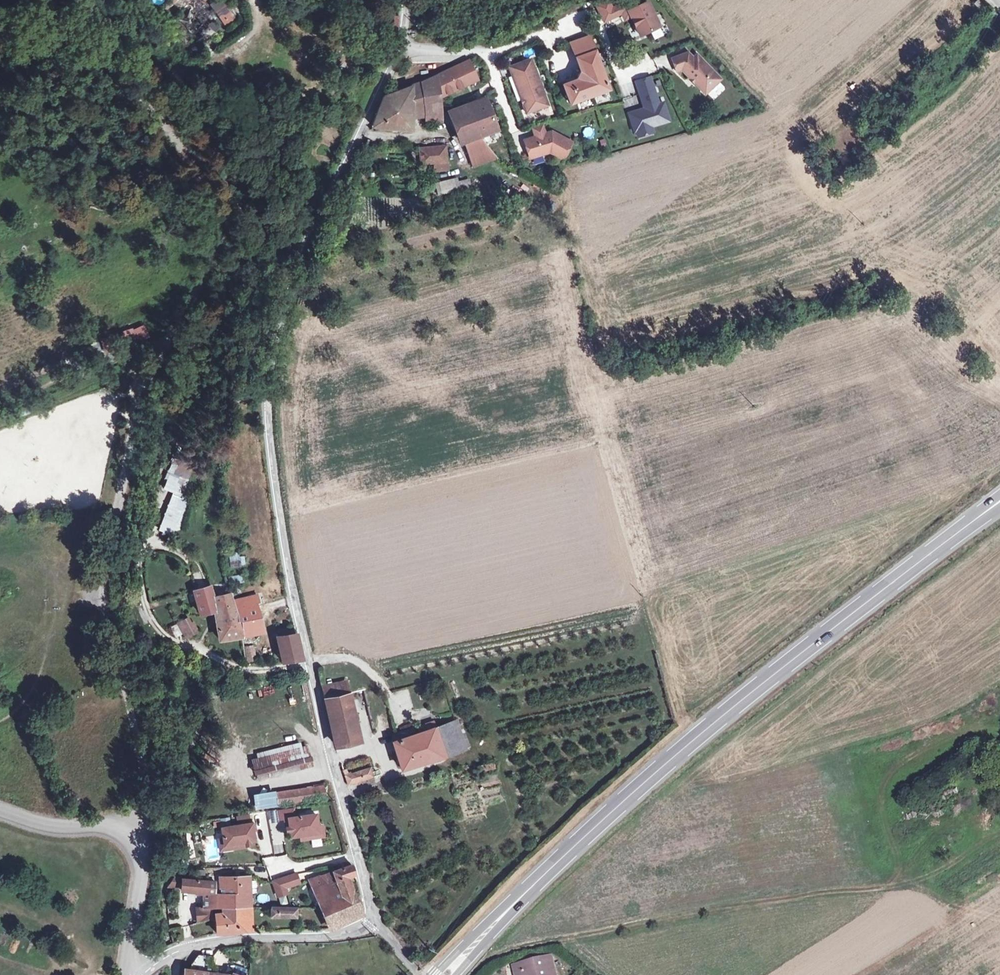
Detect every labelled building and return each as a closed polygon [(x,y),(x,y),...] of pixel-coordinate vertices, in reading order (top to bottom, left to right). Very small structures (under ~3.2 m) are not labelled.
[(166,14),(191,0),(167,0),(160,4),(166,14)] [(214,13),(218,10),(211,0),(205,0),(214,13)] [(218,10),(226,21),(235,15),(224,0),(211,0),(218,10)] [(646,2),(638,6),(636,0),(629,0),(611,9),(600,14),(603,22),(621,13),(627,11),(630,16),(639,35),(649,31),(658,26),(646,2)] [(600,14),(611,9),(608,1),(596,6),(600,14)] [(201,38),(203,40),(205,38),(207,40),(212,34),(190,11),(180,21),(198,41),(201,38)] [(627,11),(621,13),(624,19),(630,16),(627,11)] [(649,31),(654,40),(662,36),(658,26),(649,31)] [(575,58),(593,51),(588,36),(570,43),(575,58)] [(608,89),(593,51),(575,58),(580,71),(576,80),(562,85),(569,104),(608,89)] [(693,84),(703,95),(719,80),(695,55),(692,58),(687,53),(670,59),(675,72),(680,70),(688,78),(691,76),(696,82),(693,84)] [(512,76),(534,68),(530,59),(509,67),(512,76)] [(468,61),(437,75),(439,97),(477,81),(468,61)] [(534,68),(512,76),(526,113),(547,105),(534,68)] [(439,97),(437,75),(412,86),(383,96),(372,125),(410,130),(411,113),(425,110),(440,108),(439,97)] [(691,76),(688,78),(693,84),(696,82),(691,76)] [(635,82),(639,94),(653,90),(650,78),(635,82)] [(720,84),(709,94),(714,99),(725,90),(720,84)] [(653,90),(639,94),(643,108),(644,110),(640,112),(639,110),(628,113),(634,132),(635,132),(651,127),(668,121),(663,103),(658,104),(653,90)] [(479,137),(496,130),(485,99),(450,112),(462,143),(479,137)] [(442,117),(440,108),(425,110),(426,119),(442,117)] [(535,137),(544,134),(541,125),(532,128),(535,137)] [(637,137),(652,132),(651,127),(635,132),(637,137)] [(560,158),(563,157),(571,142),(551,132),(544,134),(535,137),(523,141),(529,159),(549,152),(560,158)] [(479,137),(462,143),(471,167),(496,158),(479,137)] [(446,163),(445,147),(420,150),(421,165),(446,163)] [(435,184),(438,196),(472,187),(469,175),(435,184)] [(144,324),(118,333),(125,354),(151,344),(144,324)] [(174,493),(158,530),(175,537),(190,498),(185,495),(193,473),(172,465),(163,487),(174,493)] [(230,563),(240,560),(238,552),(228,555),(230,563)] [(231,585),(244,582),(242,574),(229,577),(231,585)] [(213,596),(209,586),(193,591),(200,617),(215,613),(219,638),(240,636),(261,632),(254,604),(257,603),(256,596),(231,601),(229,593),(213,596)] [(197,634),(191,622),(179,628),(185,640),(197,634)] [(176,624),(170,627),(175,638),(182,635),(176,624)] [(276,630),(277,637),(275,637),(281,663),(301,660),(295,634),(293,634),(292,627),(276,630)] [(254,660),(252,646),(244,647),(246,661),(254,660)] [(324,699),(349,694),(346,682),(322,687),(324,699)] [(355,724),(349,694),(324,699),(334,743),(358,738),(355,724)] [(433,729),(436,728),(434,721),(425,724),(427,731),(433,729)] [(456,722),(436,728),(433,729),(427,731),(423,732),(417,734),(415,727),(395,733),(397,741),(393,742),(401,769),(431,760),(442,756),(436,739),(460,732),(456,722)] [(466,749),(460,732),(436,739),(442,756),(466,749)] [(313,766),(307,745),(250,759),(256,781),(313,766)] [(481,774),(496,768),(493,761),(478,767),(481,774)] [(373,777),(371,768),(345,776),(348,785),(373,777)] [(326,799),(324,785),(275,792),(277,805),(326,799)] [(257,808),(277,805),(275,792),(255,794),(257,808)] [(310,834),(319,833),(316,814),(295,817),(294,809),(279,811),(280,819),(285,819),(286,828),(289,827),(290,831),(290,837),(300,836),(300,840),(311,839),(310,834)] [(556,815),(553,809),(546,812),(550,818),(556,815)] [(237,816),(239,825),(250,823),(249,814),(237,816)] [(221,828),(223,839),(224,845),(232,844),(233,849),(247,847),(247,845),(246,842),(249,842),(255,841),(254,832),(256,832),(255,823),(250,823),(239,825),(221,828)] [(310,834),(311,839),(324,837),(322,826),(318,827),(319,833),(310,834)] [(224,845),(223,839),(218,839),(220,850),(233,849),(232,844),(224,845)] [(332,871),(333,872),(343,902),(322,908),(297,908),(296,917),(295,931),(308,931),(331,929),(354,919),(362,915),(347,877),(355,874),(351,864),(332,871)] [(311,879),(322,908),(343,902),(333,872),(311,879)] [(285,887),(299,883),(296,874),(273,882),(277,896),(287,893),(285,887)] [(203,909),(212,909),(221,908),(221,913),(214,915),(216,933),(235,932),(250,930),(250,906),(249,894),(249,877),(220,877),(221,887),(226,887),(227,894),(221,894),(216,894),(216,892),(215,892),(215,881),(183,878),(182,887),(181,888),(195,889),(194,893),(203,892),(203,908),(203,909)] [(203,909),(203,908),(195,907),(195,924),(212,919),(212,909),(203,909)] [(296,917),(297,908),(270,907),(270,917),(296,917)] [(190,968),(210,971),(212,956),(203,955),(192,955),(190,968)] [(515,974),(556,974),(552,956),(513,966),(515,974)]
